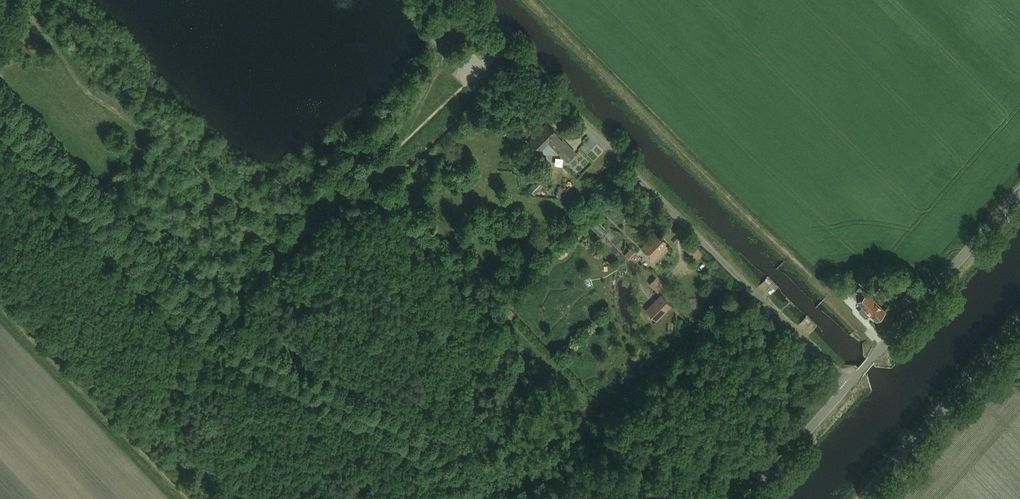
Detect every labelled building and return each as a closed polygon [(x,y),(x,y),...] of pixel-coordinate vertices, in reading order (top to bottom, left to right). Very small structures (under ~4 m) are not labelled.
[(547,123),(528,142),(535,149),(535,153),(549,154),(559,153),(568,161),(576,152),(562,138),(560,140),(554,134),(557,132),(547,123)] [(528,189),(534,195),(543,186),(537,180),(528,189)] [(594,228),(601,235),(604,231),(597,224),(594,228)] [(654,260),(667,246),(664,243),(666,242),(657,232),(642,248),(654,260)] [(692,240),(685,247),(696,259),(703,251),(692,240)] [(629,258),(636,252),(632,248),(625,254),(629,258)] [(666,284),(658,276),(650,285),(658,293),(666,284)] [(874,292),(879,287),(869,277),(865,282),(874,292)] [(868,292),(858,301),(863,306),(860,309),(861,311),(864,315),(868,311),(877,320),(887,311),(868,292)] [(661,294),(646,309),(657,320),(672,305),(661,294)]
